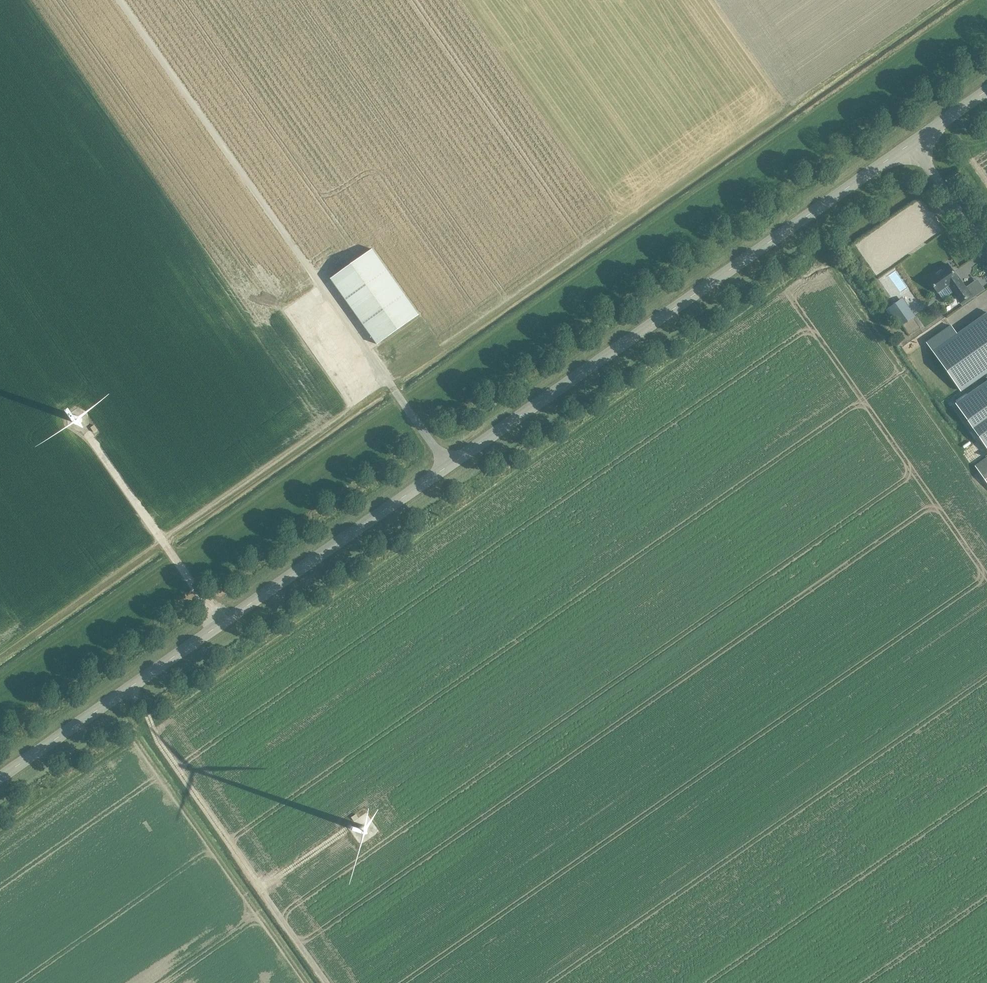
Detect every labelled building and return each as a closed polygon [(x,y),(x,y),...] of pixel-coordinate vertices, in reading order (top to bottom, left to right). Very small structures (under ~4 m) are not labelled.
[(419,315),(372,249),(330,279),(377,345),(419,315)] [(947,264),(946,265),(927,278),(937,293),(948,286),(960,303),(971,295),(970,294),(969,294),(967,290),(958,277),(957,278),(947,264)] [(898,302),(888,308),(900,325),(910,319),(898,302)] [(948,324),(952,321),(955,324),(959,321),(951,310),(942,317),(948,324)] [(957,335),(949,324),(925,341),(933,352),(960,391),(984,374),(986,378),(986,314),(957,335)] [(981,387),(981,386),(956,404),(986,449),(986,382),(981,387)] [(975,466),(986,483),(986,458),(975,466)]
